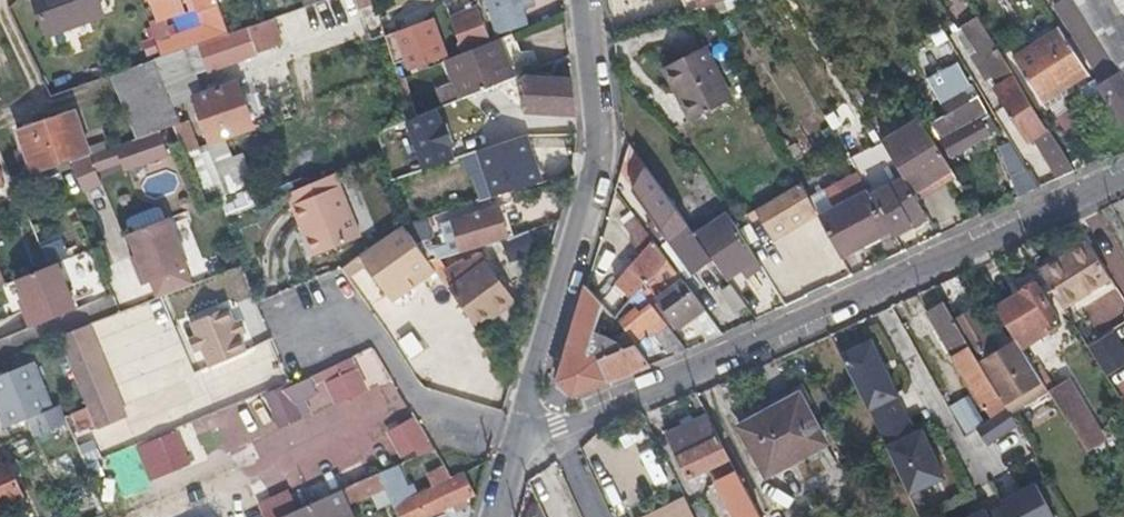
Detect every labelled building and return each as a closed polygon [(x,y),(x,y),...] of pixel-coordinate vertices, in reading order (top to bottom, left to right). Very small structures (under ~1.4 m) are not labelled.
[(47,33),(103,12),(99,0),(36,0),(47,33)] [(459,0),(448,0),(459,24),(468,19),(459,0)] [(693,9),(702,5),(700,0),(689,0),(693,9)] [(1117,63),(1123,74),(1123,13),(1122,15),(1112,0),(1076,0),(1101,39),(1117,63)] [(326,29),(323,7),(288,12),(291,34),(326,29)] [(469,48),(493,38),(483,14),(468,19),(459,24),(469,48)] [(225,17),(157,42),(161,55),(181,48),(187,46),(204,40),(230,31),(225,17)] [(385,36),(392,59),(403,56),(408,67),(444,53),(431,18),(385,36)] [(230,31),(204,40),(212,66),(272,45),(263,20),(230,31)] [(1061,28),(1038,43),(1016,57),(1045,100),(1089,71),(1061,28)] [(996,87),(1001,96),(1006,104),(999,109),(1010,127),(1017,122),(1029,140),(1035,136),(1061,176),(1077,169),(990,30),(974,40),(1002,84),(996,87)] [(473,90),(515,74),(499,36),(496,37),(493,38),(469,48),(466,48),(456,52),(473,90)] [(1093,44),(1109,68),(1117,63),(1101,39),(1093,44)] [(690,119),(710,108),(731,98),(704,45),(663,66),(690,119)] [(153,58),(167,94),(193,84),(181,48),(161,55),(153,58)] [(170,125),(178,122),(167,94),(153,58),(130,66),(110,73),(135,137),(170,125)] [(957,62),(930,79),(940,94),(967,78),(957,62)] [(1117,63),(1109,68),(1094,78),(1123,122),(1123,121),(1123,74),(1117,63)] [(525,107),(575,110),(573,93),(571,76),(526,75),(525,107)] [(236,79),(194,95),(211,139),(253,124),(236,79)] [(953,153),(975,140),(996,126),(977,95),(933,122),(953,153)] [(34,172),(88,153),(74,108),(17,127),(34,172)] [(917,193),(936,180),(955,168),(923,117),(885,142),(886,144),(901,167),(917,193)] [(170,125),(182,153),(196,147),(184,120),(178,122),(170,125)] [(540,164),(528,130),(420,167),(424,176),(499,152),(508,176),(540,164)] [(1040,186),(1026,163),(1011,139),(994,151),(1022,195),(1040,186)] [(671,229),(675,234),(689,224),(664,190),(629,142),(621,170),(667,232),(671,229)] [(890,174),(901,167),(886,144),(875,151),(890,174)] [(86,156),(67,164),(79,192),(98,184),(86,156)] [(337,175),(288,194),(293,206),(341,186),(337,175)] [(905,176),(873,196),(892,227),(894,231),(926,211),(905,176)] [(801,179),(752,209),(755,215),(761,211),(773,233),(816,206),(801,179)] [(363,237),(341,186),(293,206),(300,224),(306,222),(310,232),(304,235),(313,256),(363,237)] [(243,189),(218,199),(225,216),(250,206),(243,189)] [(892,227),(873,196),(869,189),(822,216),(842,256),(892,227)] [(429,256),(507,234),(499,203),(443,218),(449,239),(433,242),(417,214),(403,218),(404,222),(429,256)] [(727,211),(713,220),(699,230),(727,275),(756,256),(727,211)] [(159,294),(200,278),(192,260),(194,260),(175,212),(130,230),(143,262),(138,264),(145,280),(152,277),(159,294)] [(658,269),(667,258),(636,217),(627,224),(646,250),(619,282),(635,296),(640,290),(642,288),(658,269)] [(300,224),(304,235),(310,232),(306,222),(300,224)] [(340,271),(347,280),(364,267),(390,301),(411,283),(405,275),(429,257),(429,256),(404,222),(340,271)] [(689,224),(675,234),(673,235),(697,267),(713,256),(689,224)] [(41,243),(48,261),(66,255),(59,237),(41,243)] [(1092,248),(1045,277),(1068,313),(1114,285),(1092,248)] [(667,258),(658,269),(672,289),(659,299),(679,327),(705,307),(667,258)] [(73,308),(53,261),(49,263),(14,277),(26,306),(21,308),(29,326),(73,308)] [(455,293),(500,279),(488,262),(450,286),(455,293)] [(455,293),(475,323),(513,298),(500,279),(455,293)] [(731,281),(728,284),(725,286),(740,306),(745,302),(731,281)] [(1018,341),(1038,329),(1058,316),(1035,282),(997,306),(1018,340),(1018,341)] [(586,287),(583,295),(581,304),(558,381),(574,394),(687,349),(653,303),(643,311),(639,306),(620,320),(627,330),(611,338),(595,329),(603,303),(586,287)] [(643,311),(653,303),(642,288),(640,290),(635,296),(633,298),(639,306),(643,311)] [(156,299),(93,320),(108,365),(105,366),(109,375),(122,371),(127,384),(137,380),(141,393),(162,386),(160,380),(181,373),(156,299)] [(933,320),(929,321),(926,323),(943,351),(950,347),(966,374),(977,392),(985,407),(981,409),(984,414),(974,420),(964,403),(952,411),(965,435),(1010,409),(957,321),(945,302),(928,312),(933,320)] [(189,320),(200,347),(238,333),(226,305),(189,320)] [(986,349),(990,332),(976,309),(957,321),(1010,409),(1012,413),(1049,390),(1018,341),(1018,340),(1000,351),(986,349)] [(81,324),(57,334),(81,393),(106,383),(81,324)] [(238,333),(200,347),(207,365),(244,349),(238,333)] [(371,348),(262,391),(275,425),(287,420),(293,434),(317,425),(312,411),(385,382),(371,348)] [(0,372),(0,419),(3,425),(26,416),(33,434),(63,422),(55,404),(49,406),(31,360),(0,372)] [(867,409),(878,403),(888,398),(874,373),(855,383),(867,409)] [(972,396),(977,392),(966,374),(961,377),(972,396)] [(106,383),(81,393),(86,404),(95,428),(120,418),(106,383)] [(1054,393),(1070,417),(1086,407),(1071,383),(1054,393)] [(767,475),(797,459),(826,442),(798,394),(740,427),(767,475)] [(917,406),(915,402),(912,398),(895,407),(899,415),(886,422),(898,444),(910,437),(919,452),(934,443),(927,430),(940,423),(928,400),(917,406)] [(95,428),(86,404),(68,411),(78,435),(95,428)] [(1089,449),(1097,444),(1106,439),(1086,407),(1070,417),(1089,449)] [(1012,413),(1010,409),(965,435),(968,441),(974,452),(1020,426),(1012,413)] [(273,438),(266,414),(201,433),(206,449),(226,443),(228,451),(273,438)] [(414,415),(382,429),(398,464),(429,450),(414,415)] [(708,467),(716,483),(736,473),(707,415),(668,434),(689,476),(708,467)] [(174,428),(131,446),(146,481),(189,463),(174,428)] [(19,492),(6,461),(0,463),(0,500),(19,492)] [(399,516),(419,516),(472,491),(462,470),(449,475),(444,465),(427,473),(433,486),(415,493),(412,487),(406,489),(393,462),(387,465),(377,470),(382,481),(399,516)] [(200,482),(212,516),(249,503),(237,470),(200,482)] [(346,498),(382,481),(377,470),(340,486),(346,498)] [(716,483),(733,516),(758,516),(736,473),(716,483)] [(1035,484),(949,516),(1048,516),(1035,484)] [(279,513),(281,516),(355,516),(346,498),(340,486),(279,513)] [(256,502),(263,516),(268,516),(295,505),(287,489),(256,502)] [(682,496),(638,516),(692,516),(688,508),(682,496)] [(539,500),(532,504),(532,507),(529,510),(531,516),(546,516),(539,500)] [(688,508),(692,516),(708,516),(701,502),(688,508)]
